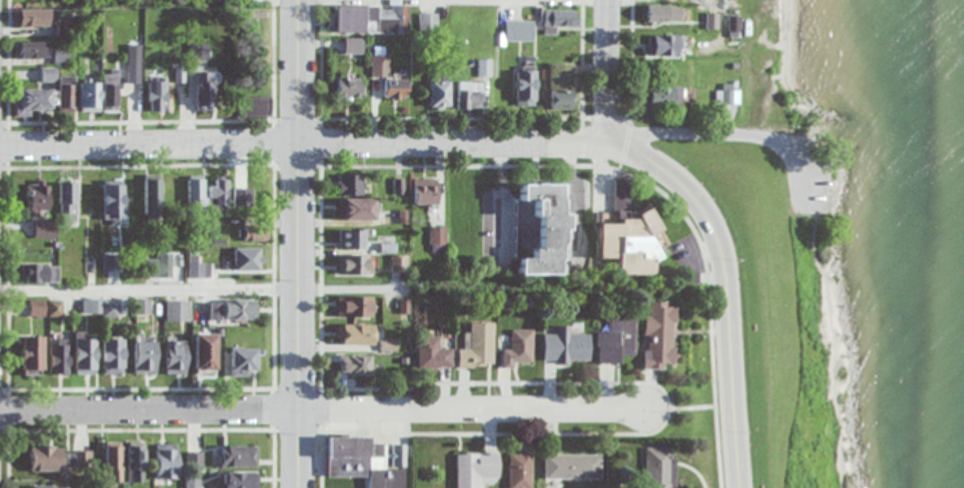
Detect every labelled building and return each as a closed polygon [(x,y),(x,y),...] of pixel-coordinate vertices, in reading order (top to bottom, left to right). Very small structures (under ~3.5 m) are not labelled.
[(409,34),(409,5),(334,5),(334,33),(409,34)] [(678,22),(678,6),(645,6),(645,22),(678,22)] [(52,9),(16,9),(16,26),(52,26),(52,9)] [(576,10),(537,10),(537,19),(544,19),(544,34),(557,34),(557,26),(576,26),(576,10)] [(419,31),(437,31),(437,14),(419,14),(419,31)] [(707,27),(717,27),(717,14),(707,14),(707,27)] [(532,21),(505,21),(505,41),(532,41),(532,21)] [(680,35),(647,35),(647,56),(680,56),(680,35)] [(363,54),(363,38),(344,38),(344,54),(363,54)] [(126,84),(140,84),(140,41),(126,41),(126,84)] [(50,42),(16,42),(16,58),(50,58),(50,42)] [(189,59),(207,59),(207,43),(189,43),(189,59)] [(371,55),(371,78),(384,78),(384,99),(406,99),(406,78),(388,78),(388,55),(371,55)] [(572,110),(572,63),(550,63),(550,110),(572,110)] [(516,106),(535,106),(535,66),(516,66),(516,106)] [(116,111),(116,72),(103,71),(102,110),(116,111)] [(194,71),(194,110),(214,110),(214,71),(194,71)] [(448,110),(448,75),(430,75),(430,110),(448,110)] [(74,113),(74,77),(58,77),(58,113),(74,113)] [(364,78),(337,78),(337,97),(364,97),(364,78)] [(166,112),(166,80),(148,80),(148,112),(166,112)] [(80,82),(80,112),(99,112),(99,82),(80,82)] [(481,82),(458,82),(458,109),(481,109),(481,82)] [(738,105),(738,83),(716,83),(716,105),(738,105)] [(645,106),(681,106),(681,87),(645,87),(645,106)] [(16,116),(32,116),(32,111),(54,111),(54,89),(16,89),(16,116)] [(270,99),(241,98),(240,115),(270,116),(270,99)] [(160,175),(144,175),(144,214),(160,214),(160,175)] [(339,175),(339,194),(364,194),(364,175),(339,175)] [(187,209),(205,209),(205,176),(187,176),(187,209)] [(227,210),(227,177),(217,177),(217,186),(208,186),(208,210),(227,210)] [(437,179),(414,179),(414,205),(437,205),(437,179)] [(103,224),(123,224),(123,181),(103,181),(103,224)] [(76,182),(59,182),(59,221),(76,221),(76,182)] [(28,212),(49,212),(49,183),(28,183),(28,212)] [(560,184),(519,184),(519,201),(536,201),(536,248),(532,248),(532,259),(519,259),(519,276),(564,275),(563,213),(560,213),(560,184)] [(258,197),(256,186),(243,188),(245,199),(258,197)] [(339,220),(375,220),(375,199),(339,199),(339,220)] [(654,274),(653,262),(672,255),(653,208),(647,209),(641,211),(598,213),(600,260),(617,259),(619,265),(620,276),(654,274)] [(56,220),(34,220),(34,239),(56,239),(56,220)] [(243,227),(243,242),(266,242),(266,227),(243,227)] [(446,227),(431,227),(431,251),(446,251),(446,227)] [(367,229),(338,229),(338,249),(367,249),(367,229)] [(261,248),(234,248),(234,271),(261,271),(261,248)] [(103,269),(120,269),(120,255),(103,255),(103,269)] [(338,275),(371,275),(371,255),(338,255),(338,275)] [(390,272),(408,272),(408,255),(390,255),(390,272)] [(160,259),(148,259),(148,277),(160,277),(160,259)] [(209,261),(189,261),(189,279),(209,279),(209,261)] [(21,282),(43,282),(43,263),(21,263),(21,282)] [(371,317),(371,296),(338,296),(338,317),(371,317)] [(533,308),(533,296),(516,296),(516,308),(533,308)] [(150,315),(150,299),(135,299),(135,315),(150,315)] [(44,300),(28,300),(28,316),(44,316),(44,300)] [(82,316),(118,316),(118,300),(82,300),(82,316)] [(255,300),(224,300),(224,320),(255,320),(255,300)] [(61,301),(49,301),(49,316),(61,316),(61,301)] [(165,322),(190,322),(190,301),(165,301),(165,322)] [(644,370),(665,369),(665,364),(674,364),(673,302),(643,303),(644,370)] [(597,364),(620,364),(620,354),(634,354),(634,315),(606,316),(606,332),(597,332),(597,364)] [(493,322),(467,322),(467,347),(457,347),(457,368),(493,368),(493,322)] [(338,345),(373,345),(373,324),(338,324),(338,345)] [(589,364),(589,334),(570,335),(570,327),(554,327),(554,335),(542,335),(543,364),(589,364)] [(532,330),(511,330),(511,349),(502,349),(502,368),(532,368),(532,330)] [(417,369),(452,369),(452,348),(439,348),(439,331),(417,331),(417,369)] [(74,374),(94,374),(94,333),(74,333),(74,374)] [(215,373),(215,333),(195,333),(195,373),(215,373)] [(41,336),(21,336),(21,374),(41,375),(41,336)] [(134,373),(155,373),(155,337),(134,337),(134,373)] [(102,374),(123,374),(123,339),(102,339),(102,374)] [(165,374),(184,374),(184,340),(165,340),(165,374)] [(68,341),(49,341),(49,374),(68,374),(68,341)] [(230,377),(255,377),(255,347),(230,347),(230,377)] [(338,356),(338,375),(371,375),(371,356),(338,356)] [(389,444),(370,444),(370,437),(327,437),(327,477),(368,477),(368,487),(405,487),(405,444),(389,444)] [(104,482),(121,482),(121,442),(104,442),(104,482)] [(143,442),(126,442),(126,483),(143,483),(143,442)] [(176,444),(155,444),(155,479),(176,479),(176,444)] [(256,446),(220,446),(220,467),(256,467),(256,446)] [(31,471),(63,471),(63,447),(31,447),(31,471)] [(644,448),(644,487),(674,487),(674,448),(644,448)] [(90,452),(67,453),(67,464),(90,463),(90,452)] [(455,487),(479,487),(479,479),(498,478),(498,452),(455,453),(455,487)] [(201,453),(187,453),(187,467),(201,467),(201,453)] [(508,454),(508,487),(530,487),(530,454),(508,454)] [(600,479),(600,454),(544,454),(544,479),(600,479)] [(225,472),(225,487),(258,487),(258,472),(225,472)] [(185,478),(185,487),(198,487),(198,478),(185,478)]
